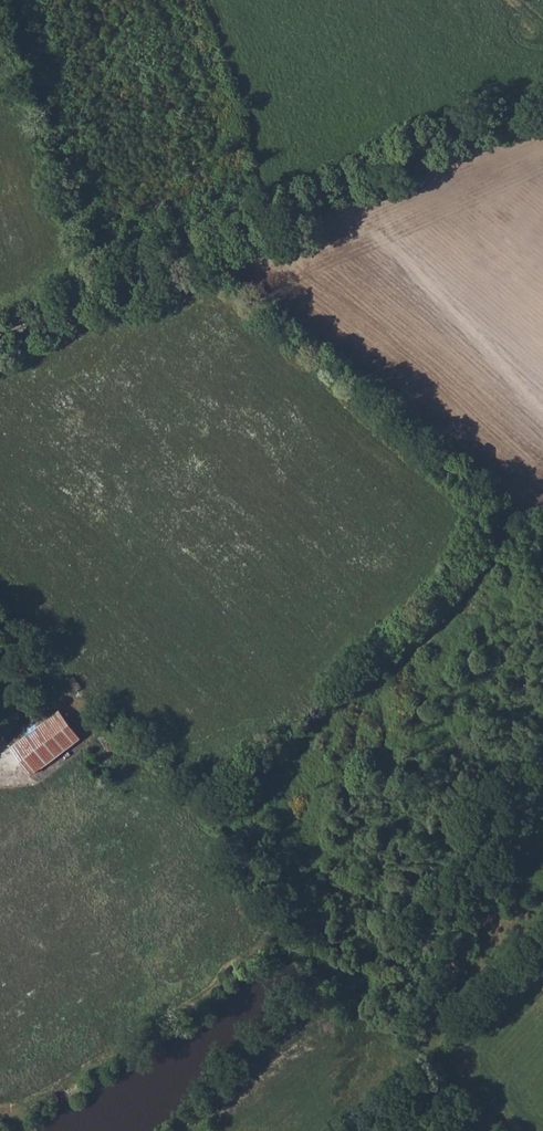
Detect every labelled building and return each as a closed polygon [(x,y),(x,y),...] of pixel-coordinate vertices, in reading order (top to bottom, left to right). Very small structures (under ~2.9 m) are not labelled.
[(11,747),(30,773),(77,738),(59,712),(11,747)]
